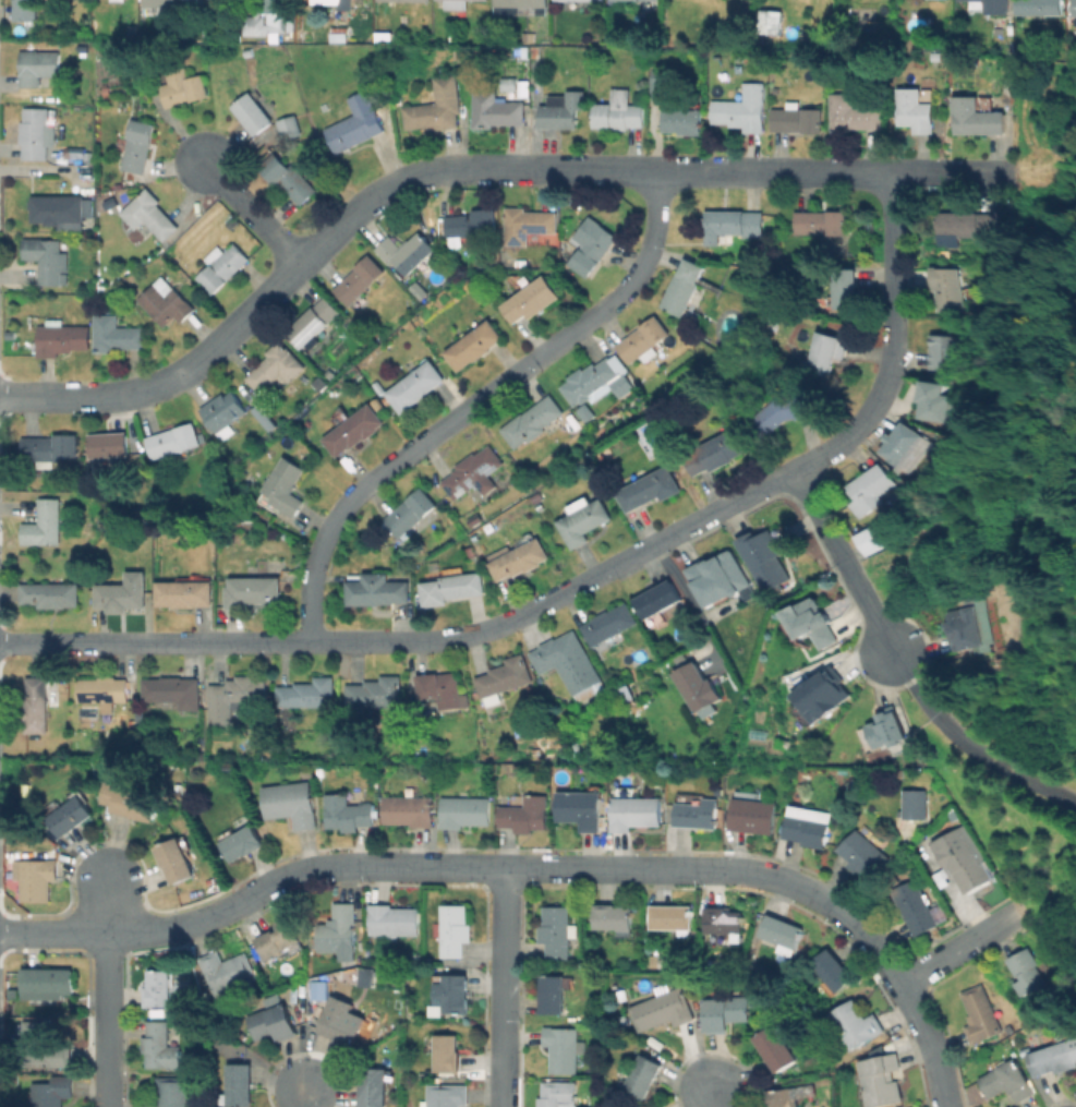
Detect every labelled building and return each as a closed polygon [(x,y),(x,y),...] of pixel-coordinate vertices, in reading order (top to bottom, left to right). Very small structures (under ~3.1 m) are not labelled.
[(14,20),(14,0),(36,0),(36,20),(34,20),(34,23),(26,23),(26,20),(14,20)] [(144,5),(144,0),(177,0),(177,11),(161,11),(161,5),(144,5)] [(182,13),(182,0),(205,0),(204,10),(198,10),(198,13),(182,13)] [(268,12),(269,0),(295,0),(295,31),(270,31),(270,35),(244,35),(244,15),(255,15),(255,11),(262,11),(262,16),(277,16),(277,12),(268,12)] [(313,2),(313,0),(351,0),(351,9),(339,9),(339,15),(327,15),(327,2),(313,2)] [(436,8),(436,0),(466,0),(466,9),(436,8)] [(496,10),(496,0),(547,0),(546,10),(496,10)] [(970,9),(971,0),(1008,0),(1008,13),(984,12),(984,9),(970,9)] [(1018,14),(1018,0),(1064,0),(1064,12),(1048,12),(1048,14),(1018,14)] [(1068,16),(1075,16),(1075,0),(1068,0),(1068,16)] [(782,11),(779,34),(759,32),(761,9),(782,11)] [(356,33),(356,41),(331,41),(331,33),(356,33)] [(59,51),(59,75),(40,75),(41,86),(21,86),(20,49),(38,49),(38,51),(59,51)] [(360,64),(351,69),(343,52),(352,49),(360,64)] [(941,59),(941,61),(932,61),(932,52),(941,52),(941,59)] [(186,65),(190,77),(204,73),(209,95),(166,106),(160,84),(169,82),(167,71),(186,65)] [(498,97),(498,75),(518,75),(518,97),(498,97)] [(670,75),(670,96),(651,96),(651,75),(670,75)] [(438,129),(409,134),(404,108),(439,103),(435,80),(456,76),(461,110),(457,125),(438,129)] [(521,98),(521,81),(532,81),(532,98),(521,98)] [(764,82),(763,132),(743,132),(743,125),(729,125),(729,122),(712,122),(713,99),(745,99),(745,82),(764,82)] [(385,131),(339,155),(326,130),(355,115),(348,100),(374,87),(386,111),(377,116),(385,131)] [(630,87),(629,104),(644,104),(644,127),(628,127),(628,129),(610,129),(612,127),(594,127),(595,103),(610,103),(610,87),(630,87)] [(933,104),(933,132),(915,132),(915,124),(899,124),(899,88),(921,88),(920,104),(933,104)] [(524,100),(524,123),(492,123),(493,128),(473,128),(474,89),(496,91),(496,100),(524,100)] [(587,89),(587,108),(578,108),(578,128),(542,128),(542,105),(551,105),(551,95),(568,95),(568,89),(587,89)] [(274,121),(256,135),(233,105),(251,91),(274,121)] [(854,107),(867,107),(867,100),(872,100),(873,107),(883,107),(882,128),(850,128),(850,132),(832,132),(832,92),(854,93),(854,107)] [(1004,111),(1004,132),(955,132),(955,115),(954,115),(955,95),(978,95),(978,111),(1004,111)] [(800,100),(800,108),(822,109),(821,131),(772,130),(773,108),(787,108),(787,100),(800,100)] [(48,108),(46,158),(23,158),(24,142),(21,142),(21,121),(24,121),(24,107),(48,108)] [(702,109),(701,134),(679,134),(679,131),(664,131),(664,108),(702,109)] [(303,132),(285,139),(278,120),(297,113),(303,132)] [(156,123),(144,172),(122,167),(125,155),(117,153),(122,133),(129,135),(133,118),(156,123)] [(276,153),(290,167),(292,164),(316,190),(302,204),(279,181),(276,184),(261,168),(276,153)] [(159,203),(181,227),(166,241),(145,219),(136,228),(121,213),(148,186),(161,201),(159,203)] [(84,195),(84,228),(60,228),(60,225),(45,225),(46,221),(32,221),(32,208),(31,208),(31,201),(33,201),(33,195),(84,195)] [(557,212),(556,231),(529,230),(528,244),(508,243),(507,262),(499,262),(500,234),(505,236),(506,207),(525,207),(525,210),(557,212)] [(479,234),(447,237),(445,215),(472,213),(472,209),(495,208),(496,230),(477,231),(479,234)] [(763,212),(763,238),(742,237),(742,233),(721,232),(721,244),(706,243),(708,210),(763,212)] [(846,210),(845,237),(827,236),(827,233),(796,232),(796,210),(846,210)] [(994,213),(993,237),(977,236),(977,234),(956,233),(956,245),(941,244),(941,234),(939,234),(940,212),(994,213)] [(241,222),(231,231),(225,224),(235,215),(241,222)] [(618,236),(589,276),(570,263),(584,243),(575,237),(590,215),(618,236)] [(437,248),(434,251),(439,256),(434,262),(428,255),(409,275),(395,261),(391,264),(376,249),(389,234),(403,249),(421,231),(437,248)] [(68,251),(68,270),(60,270),(61,273),(65,273),(64,282),(61,282),(61,285),(40,284),(40,260),(24,260),(24,238),(61,239),(61,251),(68,251)] [(234,242),(251,258),(215,293),(197,277),(210,265),(204,258),(218,245),(225,252),(234,242)] [(387,270),(349,305),(334,289),(356,268),(355,266),(371,253),(387,270)] [(700,281),(682,316),(662,305),(687,257),(705,266),(698,281),(700,281)] [(958,268),(957,311),(935,310),(936,291),(931,291),(932,266),(936,266),(936,267),(958,268)] [(857,268),(857,308),(834,308),(834,268),(857,268)] [(560,296),(530,318),(527,314),(515,323),(501,305),(544,274),(560,296)] [(155,282),(166,294),(174,286),(196,309),(181,322),(174,315),(165,326),(138,299),(155,282)] [(341,311),(302,349),(287,333),(326,296),(341,311)] [(657,352),(644,361),(641,356),(629,363),(616,345),(641,326),(640,325),(656,313),(670,333),(653,346),(657,352)] [(145,326),(145,348),(114,347),(114,352),(95,352),(95,314),(118,314),(118,326),(145,326)] [(90,324),(90,348),(73,348),(73,351),(58,351),(58,357),(37,357),(37,349),(38,349),(38,324),(47,324),(47,318),(62,318),(62,325),(90,324)] [(491,349),(475,361),(474,360),(459,371),(446,351),(491,318),(504,337),(489,348),(491,349)] [(849,340),(844,358),(836,356),(830,376),(809,370),(821,329),(842,336),(842,338),(849,340)] [(952,338),(952,369),(929,369),(929,338),(952,338)] [(305,366),(290,381),(281,372),(261,392),(247,377),(270,357),(266,352),(280,339),(305,366)] [(609,356),(620,371),(621,371),(624,374),(625,374),(634,387),(619,398),(612,387),(592,401),(590,399),(582,405),(579,400),(573,405),(560,386),(570,380),(568,377),(582,366),(584,369),(593,362),(595,365),(609,356)] [(420,398),(401,412),(387,393),(432,360),(446,380),(420,398)] [(387,389),(380,396),(371,385),(377,378),(387,389)] [(950,396),(945,424),(921,420),(923,407),(916,406),(920,380),(944,384),(943,395),(950,396)] [(819,414),(798,419),(797,417),(789,419),(762,441),(748,423),(779,399),(813,392),(817,407),(818,407),(819,414)] [(223,393),(228,398),(235,393),(247,411),(230,423),(235,431),(222,440),(201,409),(223,393)] [(564,412),(556,418),(561,423),(547,433),(545,430),(530,442),(528,438),(516,447),(501,429),(523,412),(524,414),(552,394),(564,412)] [(378,430),(365,440),(363,437),(351,448),(350,447),(337,457),(323,438),(370,402),(385,422),(377,428),(378,430)] [(595,414),(587,421),(579,410),(587,404),(595,414)] [(202,444),(183,450),(182,448),(153,458),(146,437),(183,425),(183,424),(194,421),(202,444)] [(922,434),(896,466),(880,452),(906,421),(922,434)] [(733,460),(712,471),(711,467),(697,474),(686,457),(700,448),(699,446),(734,428),(747,450),(733,458),(733,460)] [(120,455),(120,460),(104,461),(104,464),(94,465),(93,456),(90,456),(88,433),(126,431),(129,454),(120,455)] [(78,433),(78,456),(59,455),(59,459),(52,459),(52,468),(37,468),(38,460),(22,460),(23,436),(55,436),(56,433),(78,433)] [(491,444),(505,462),(488,474),(496,485),(484,493),(477,483),(456,498),(443,481),(454,472),(452,472),(459,468),(457,465),(474,453),(475,455),(491,444)] [(305,501),(295,517),(261,495),(285,455),(305,468),(295,484),(297,485),(292,493),(305,501)] [(881,502),(857,516),(849,504),(858,500),(848,483),(881,464),(894,486),(878,496),(881,502)] [(682,490),(663,500),(660,494),(629,512),(618,492),(668,465),(682,490)] [(438,504),(400,537),(384,519),(423,485),(438,504)] [(590,496),(593,502),(602,497),(613,518),(584,533),(588,541),(572,549),(558,521),(571,514),(568,507),(590,496)] [(60,497),(60,543),(43,543),(43,544),(23,543),(23,522),(39,522),(40,497),(60,497)] [(486,517),(471,526),(468,519),(482,509),(486,517)] [(892,542),(867,557),(856,539),(880,524),(892,542)] [(773,532),(784,554),(779,556),(790,580),(764,593),(741,544),(760,536),(760,538),(773,532)] [(542,564),(527,571),(525,569),(515,576),(513,574),(498,580),(489,563),(540,537),(549,557),(540,562),(542,564)] [(751,586),(710,607),(691,574),(734,552),(751,586)] [(448,603),(424,606),(421,582),(440,579),(440,577),(482,570),(485,592),(447,598),(448,603)] [(410,579),(410,601),(394,601),(394,603),(378,603),(378,604),(348,604),(348,573),(390,573),(389,579),(410,579)] [(280,577),(279,601),(247,601),(247,607),(227,607),(227,586),(230,586),(230,577),(280,577)] [(211,580),(213,604),(196,604),(196,606),(173,607),(173,605),(157,605),(156,580),(211,580)] [(679,600),(644,619),(633,600),(668,580),(679,600)] [(78,582),(78,605),(65,605),(65,607),(38,607),(38,603),(22,603),(22,582),(78,582)] [(145,583),(146,606),(125,606),(125,609),(111,609),(111,605),(96,605),(96,583),(145,583)] [(627,601),(637,622),(592,646),(582,626),(593,619),(592,617),(608,609),(608,611),(627,601)] [(811,602),(823,623),(826,621),(836,637),(820,647),(811,633),(798,640),(788,625),(794,622),(789,615),(811,602)] [(986,645),(956,653),(945,612),(976,604),(986,645)] [(585,650),(602,684),(573,699),(557,667),(542,675),(531,653),(575,630),(585,650)] [(498,690),(501,701),(487,706),(485,697),(482,697),(476,676),(492,672),(489,669),(508,663),(507,659),(524,653),(533,681),(498,690)] [(720,699),(698,712),(677,675),(699,663),(720,699)] [(790,695),(803,685),(802,685),(810,678),(810,679),(823,670),(825,672),(830,669),(835,675),(832,677),(841,688),(843,687),(848,694),(836,703),(836,705),(821,717),(821,715),(811,722),(790,695)] [(458,671),(460,695),(467,694),(468,706),(439,709),(438,697),(420,699),(420,697),(413,697),(411,679),(418,679),(418,674),(458,671)] [(400,675),(400,707),(347,706),(347,684),(365,684),(364,679),(378,679),(378,674),(400,675)] [(200,708),(180,709),(180,700),(144,700),(144,678),(164,677),(164,676),(181,675),(181,677),(200,677),(200,708)] [(256,675),(257,678),(266,678),(266,701),(245,701),(245,712),(232,712),(232,723),(211,723),(211,710),(210,710),(210,684),(227,684),(227,678),(238,678),(238,675),(256,675)] [(117,676),(117,678),(129,678),(129,708),(123,708),(122,701),(113,701),(113,712),(102,712),(102,701),(78,701),(80,678),(100,678),(99,676),(117,676)] [(334,676),(334,706),(278,706),(278,685),(294,685),(294,683),(315,683),(315,676),(334,676)] [(48,678),(47,733),(24,733),(25,678),(48,678)] [(907,739),(875,751),(867,726),(897,714),(907,739)] [(311,781),(317,827),(295,830),(293,816),(266,819),(263,787),(311,781)] [(160,798),(154,822),(117,811),(118,806),(106,803),(111,784),(160,798)] [(602,791),(602,831),(581,831),(581,820),(558,820),(559,790),(602,791)] [(929,792),(929,821),(905,821),(905,792),(929,792)] [(349,793),(349,805),(365,804),(365,802),(373,801),(374,825),(358,825),(358,831),(342,831),(342,827),(327,828),(326,807),(325,794),(349,793)] [(547,794),(546,829),(532,829),(531,833),(515,832),(515,827),(499,827),(499,805),(524,806),(524,794),(547,794)] [(433,796),(433,827),(411,827),(411,825),(384,823),(385,795),(433,796)] [(96,816),(64,840),(49,820),(81,796),(96,816)] [(489,797),(489,825),(463,825),(463,828),(440,828),(440,821),(442,821),(442,796),(489,797)] [(661,797),(661,825),(645,825),(645,827),(631,826),(631,832),(612,831),(613,796),(661,797)] [(718,797),(716,828),(675,825),(677,802),(703,804),(704,796),(718,797)] [(776,802),(772,834),(730,829),(734,797),(776,802)] [(830,821),(824,849),(803,844),(803,842),(785,838),(790,813),(830,821)] [(253,825),(263,841),(263,840),(265,844),(246,854),(246,853),(232,862),(221,842),(253,825)] [(863,825),(872,832),(868,838),(891,858),(871,879),(861,869),(858,873),(849,865),(853,861),(839,849),(858,829),(859,829),(863,825)] [(962,826),(993,878),(967,894),(955,875),(952,877),(952,876),(947,878),(951,883),(943,888),(935,874),(946,866),(932,843),(962,826)] [(179,837),(195,875),(173,885),(166,866),(164,867),(155,846),(179,837)] [(58,858),(58,881),(51,881),(51,901),(21,901),(21,879),(15,879),(15,859),(58,858)] [(940,925),(917,936),(893,890),(917,878),(940,925)] [(355,903),(354,951),(317,951),(317,923),(334,923),(334,903),(355,903)] [(419,907),(419,935),(370,935),(371,909),(370,909),(370,903),(391,904),(392,906),(419,907)] [(468,905),(467,924),(472,924),(471,941),(463,941),(463,958),(440,956),(442,904),(468,905)] [(633,906),(633,928),(596,928),(596,909),(595,909),(595,904),(617,904),(617,905),(633,906)] [(691,928),(691,929),(690,929),(689,937),(680,936),(680,928),(652,928),(653,904),(692,905),(691,928)] [(743,911),(743,934),(741,934),(741,941),(733,942),(733,934),(706,932),(706,906),(727,906),(727,911),(743,911)] [(578,925),(578,938),(571,938),(570,960),(547,960),(547,943),(540,943),(540,926),(544,926),(545,907),(570,907),(570,925),(578,925)] [(805,927),(794,955),(781,951),(784,944),(761,935),(770,913),(805,927)] [(288,917),(291,922),(292,921),(301,940),(283,948),(285,952),(267,961),(256,938),(273,930),(274,932),(279,930),(276,923),(288,917)] [(1037,965),(1047,982),(1024,996),(1016,983),(1023,979),(1020,975),(1017,977),(1007,960),(1029,947),(1039,963),(1037,965)] [(856,977),(838,992),(813,962),(831,948),(856,977)] [(218,950),(223,962),(246,952),(256,977),(215,994),(201,958),(218,950)] [(370,967),(356,967),(356,986),(370,986),(370,967)] [(75,970),(74,996),(23,996),(24,970),(75,970)] [(172,971),(171,1006),(146,1006),(146,986),(149,986),(150,970),(172,971)] [(469,974),(469,1012),(445,1012),(445,1004),(438,1004),(438,983),(445,983),(445,974),(469,974)] [(566,975),(566,1014),(542,1014),(542,975),(566,975)] [(325,980),(309,980),(309,999),(325,999),(325,980)] [(983,1040),(972,1045),(965,1026),(971,1024),(967,1015),(969,1014),(959,992),(981,984),(1002,1031),(982,1039),(983,1040)] [(681,985),(694,1019),(675,1026),(673,1019),(640,1032),(629,1007),(681,985)] [(279,991),(283,1003),(287,1002),(299,1034),(280,1040),(277,1033),(257,1040),(247,1015),(268,1008),(265,998),(279,991)] [(727,1021),(727,1034),(708,1034),(708,1032),(706,1032),(705,999),(725,998),(725,996),(749,996),(749,1020),(727,1021)] [(856,998),(868,1018),(876,1012),(886,1030),(853,1050),(831,1013),(856,998)] [(364,1024),(354,1046),(319,1031),(329,1009),(364,1024)] [(72,1045),(71,1067),(25,1067),(25,1021),(57,1021),(57,1045),(72,1045)] [(169,1021),(169,1046),(181,1046),(181,1069),(167,1069),(167,1067),(146,1067),(146,1052),(143,1052),(143,1036),(148,1036),(148,1021),(169,1021)] [(796,1059),(776,1072),(753,1037),(773,1024),(796,1059)] [(579,1027),(578,1074),(551,1073),(552,1046),(545,1046),(545,1027),(579,1027)] [(461,1051),(460,1072),(436,1071),(437,1034),(459,1035),(459,1051),(461,1051)] [(1030,1054),(1075,1039),(1075,1065),(1038,1076),(1030,1054)] [(895,1070),(897,1081),(902,1080),(906,1099),(872,1106),(861,1061),(900,1052),(904,1069),(895,1070)] [(664,1064),(646,1099),(626,1090),(643,1054),(664,1064)] [(1015,1058),(1035,1092),(1017,1103),(1008,1087),(991,1098),(980,1079),(1015,1058)] [(253,1063),(253,1105),(228,1105),(228,1104),(220,1104),(221,1093),(228,1094),(228,1063),(253,1063)] [(389,1070),(388,1106),(362,1106),(362,1070),(389,1070)] [(64,1097),(64,1106),(33,1106),(34,1083),(53,1083),(52,1075),(73,1075),(73,1097),(64,1097)] [(190,1076),(190,1106),(143,1106),(143,1100),(157,1102),(157,1076),(190,1076)] [(565,1105),(565,1106),(538,1106),(539,1097),(542,1098),(542,1082),(576,1082),(576,1105),(565,1105)] [(460,1104),(460,1106),(428,1106),(428,1084),(469,1084),(469,1104),(460,1104)] [(795,1086),(799,1106),(771,1106),(767,1090),(774,1088),(774,1091),(795,1086)]
